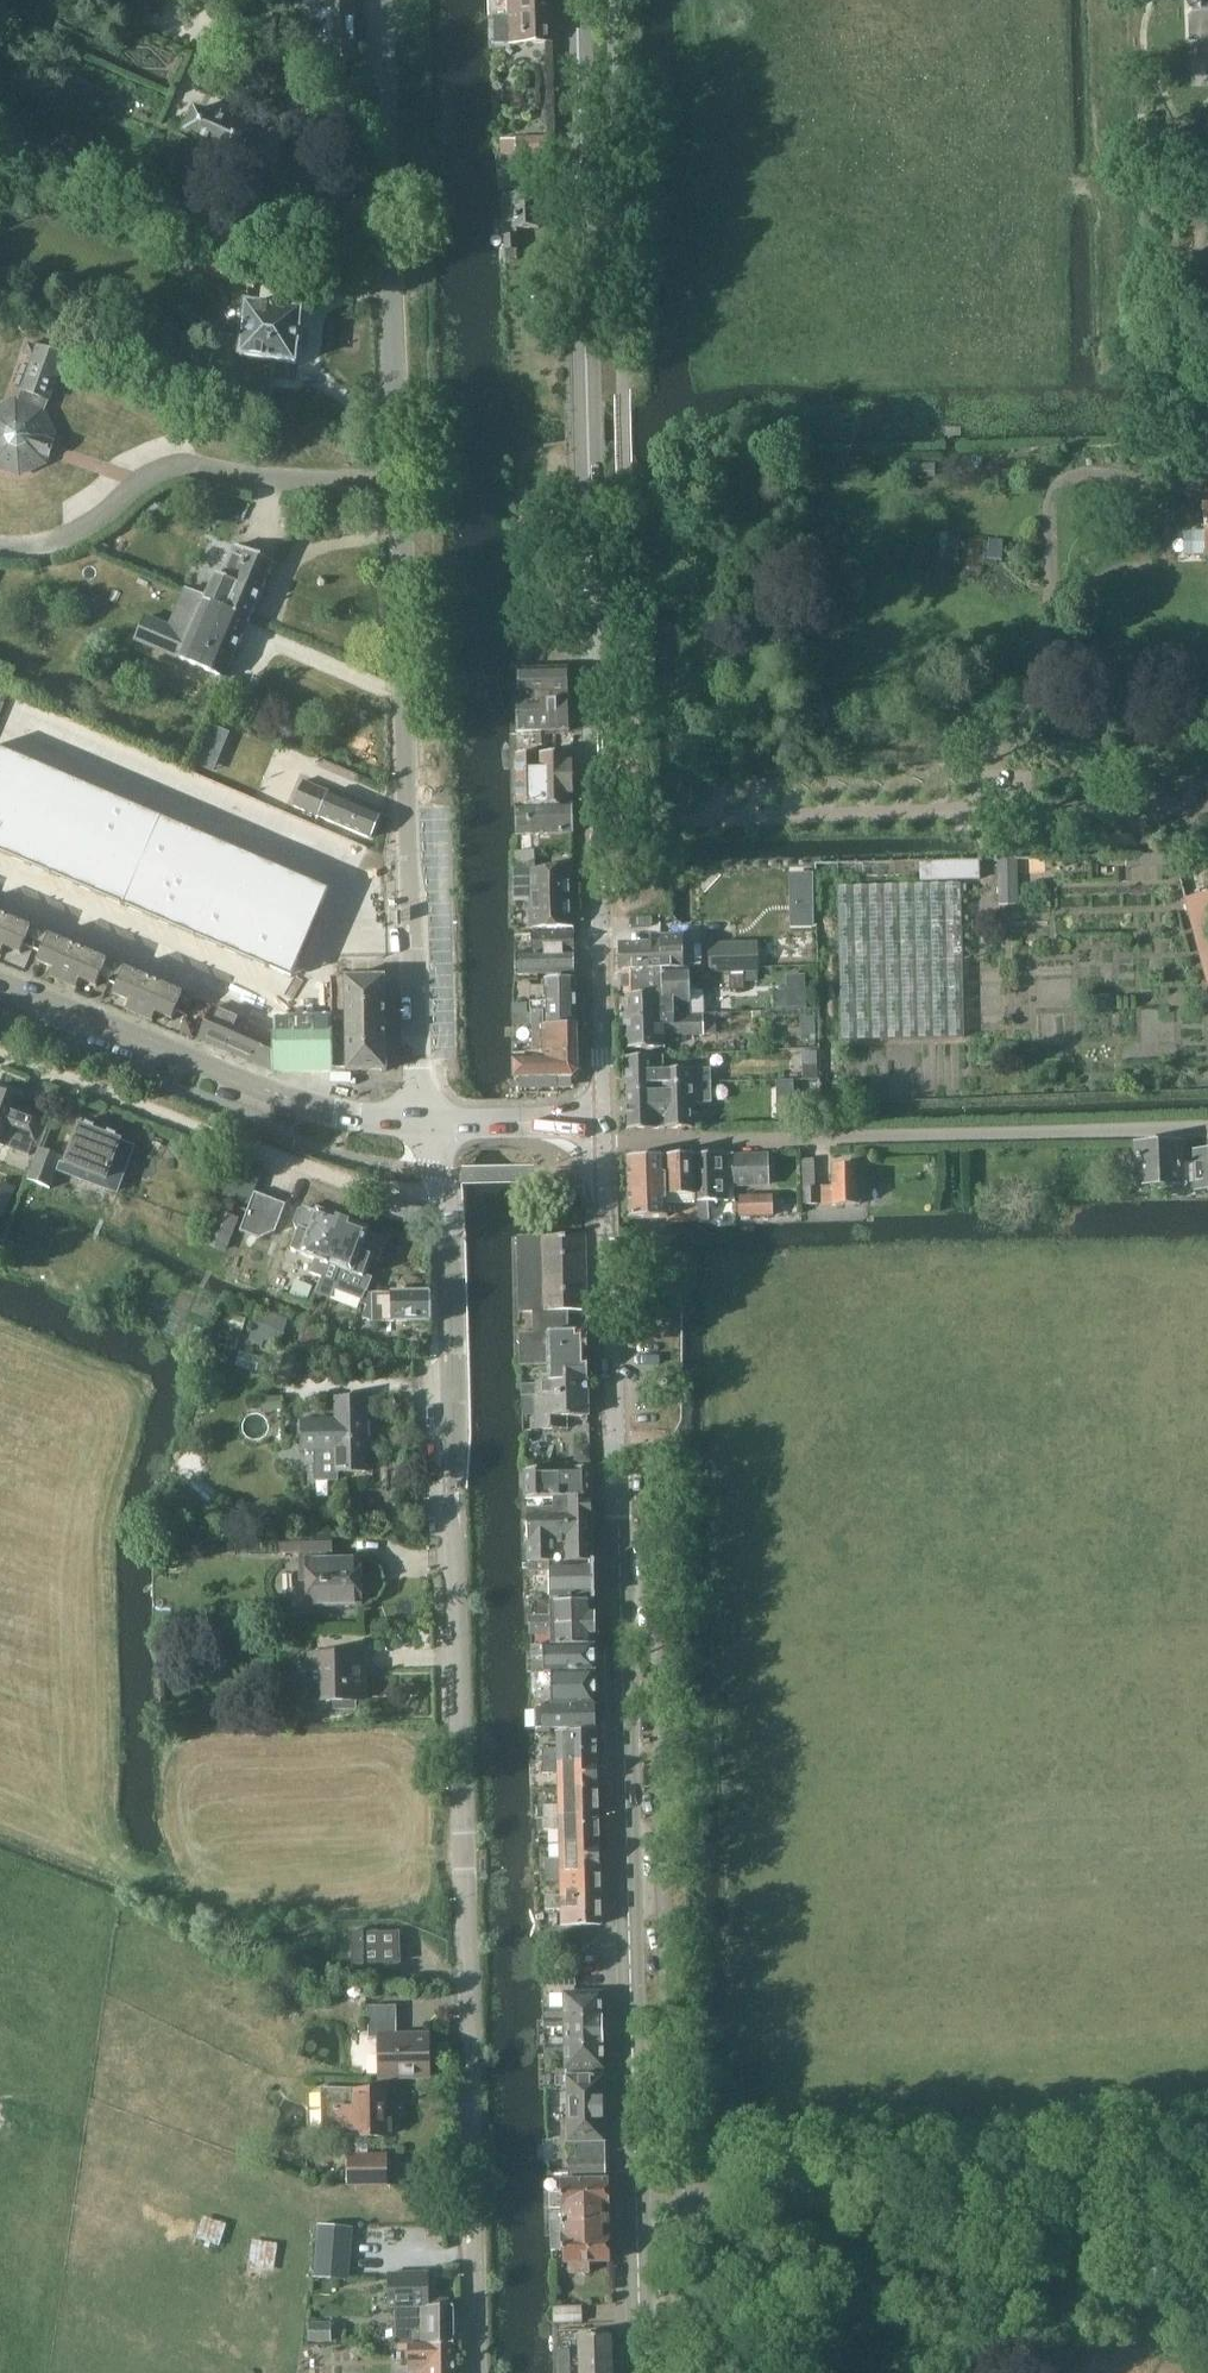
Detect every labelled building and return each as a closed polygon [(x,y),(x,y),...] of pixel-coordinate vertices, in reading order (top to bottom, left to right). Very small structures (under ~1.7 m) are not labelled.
[(352,0),(305,0),(306,22),(328,21),(330,50),(354,49),(352,0)] [(508,16),(552,15),(552,0),(507,0),(508,16)] [(1191,40),(1207,39),(1207,0),(1189,0),(1191,40)] [(495,44),(509,44),(553,43),(552,15),(508,16),(494,17),(495,44)] [(227,190),(252,135),(194,109),(183,136),(216,150),(203,180),(227,190)] [(518,153),(554,152),(553,136),(517,138),(518,153)] [(512,143),(498,143),(498,154),(512,153),(512,143)] [(501,174),(539,173),(538,159),(510,160),(510,166),(501,166),(501,174)] [(540,227),(539,193),(505,195),(506,223),(515,223),(515,228),(517,228),(540,227)] [(508,236),(507,236),(507,249),(507,252),(508,258),(518,258),(518,252),(517,228),(515,228),(515,236),(508,236)] [(296,366),(303,313),(247,306),(240,359),(296,366)] [(19,474),(22,474),(25,474),(30,472),(35,470),(37,468),(42,465),(44,463),(46,461),(49,457),(50,454),(51,452),(52,450),(53,448),(53,446),(53,444),(54,441),(53,438),(53,435),(53,432),(52,430),(52,427),(51,425),(49,422),(47,418),(45,414),(44,413),(49,401),(65,358),(29,345),(25,355),(34,358),(18,402),(13,403),(9,403),(7,404),(5,405),(2,406),(0,407),(0,469),(1,470),(4,471),(9,473),(15,474),(19,474)] [(191,364),(210,369),(213,357),(193,353),(191,364)] [(269,404),(272,387),(244,384),(242,400),(269,404)] [(185,398),(167,389),(162,400),(180,408),(185,398)] [(972,469),(982,469),(982,457),(972,457),(972,469)] [(934,480),(935,466),(906,464),(905,478),(934,480)] [(1184,533),(1185,556),(1204,555),(1204,556),(1207,556),(1207,509),(1202,509),(1203,533),(1184,533)] [(963,537),(948,536),(947,557),(962,558),(963,537)] [(1005,541),(990,541),(989,562),(1004,563),(1005,541)] [(225,677),(273,563),(235,547),(222,578),(216,576),(206,600),(186,591),(170,628),(147,618),(137,640),(192,663),(187,674),(202,681),(207,670),(225,677)] [(517,732),(569,731),(568,668),(518,669),(519,697),(516,697),(517,732)] [(535,746),(547,746),(547,732),(535,732),(535,746)] [(1,802),(19,758),(0,750),(0,801),(1,802)] [(517,806),(572,805),(571,752),(516,753),(517,806)] [(19,758),(1,802),(25,812),(43,768),(19,758)] [(43,768),(25,812),(49,822),(67,778),(43,768)] [(67,778),(49,822),(73,833),(91,789),(67,778)] [(380,813),(302,779),(292,804),(370,837),(380,813)] [(91,789),(73,833),(97,843),(115,799),(91,789)] [(115,799),(97,843),(121,853),(139,809),(115,799)] [(0,804),(0,853),(7,856),(25,812),(1,802),(0,804)] [(538,868),(538,834),(572,833),(572,805),(517,806),(518,834),(515,834),(515,869),(516,902),(530,902),(531,929),(575,928),(573,868),(538,868)] [(139,809),(121,853),(145,864),(163,820),(139,809)] [(25,812),(7,856),(31,867),(49,822),(25,812)] [(163,820),(145,864),(169,874),(187,830),(163,820)] [(49,822),(31,867),(55,877),(73,833),(49,822)] [(187,830),(169,874),(193,884),(211,840),(187,830)] [(73,833),(55,877),(79,887),(97,843),(73,833)] [(211,840),(193,884),(217,895),(235,851),(211,840)] [(97,843),(79,887),(103,898),(121,853),(97,843)] [(235,851),(217,895),(241,905),(259,861),(235,851)] [(121,853),(103,898),(127,908),(145,864),(121,853)] [(1016,897),(1016,871),(1018,871),(1039,870),(1039,858),(1015,858),(997,859),(998,898),(1016,897)] [(919,861),(919,880),(978,879),(977,860),(919,861)] [(259,861),(241,905),(265,915),(283,871),(259,861)] [(145,864),(127,908),(151,918),(169,874),(145,864)] [(283,871),(265,915),(289,926),(307,882),(283,871)] [(169,874),(151,918),(175,929),(193,884),(169,874)] [(814,890),(814,885),(813,876),(793,877),(793,886),(793,891),(814,890)] [(919,881),(837,882),(837,889),(840,1037),(962,1035),(959,889),(959,880),(919,881)] [(307,882),(289,926),(313,936),(331,892),(307,882)] [(193,884),(175,929),(199,939),(217,895),(193,884)] [(1186,900),(1207,984),(1207,894),(1186,900)] [(217,895),(199,939),(223,949),(241,905),(217,895)] [(241,905),(223,949),(247,960),(265,915),(241,905)] [(6,948),(17,922),(0,915),(0,956),(2,957),(6,948)] [(265,915),(247,960),(271,970),(289,926),(265,915)] [(34,950),(41,933),(17,922),(6,948),(21,955),(25,946),(34,950)] [(289,926),(271,970),(295,980),(313,936),(289,926)] [(55,969),(66,944),(41,933),(34,950),(43,953),(39,962),(55,969)] [(532,953),(515,953),(516,974),(576,974),(576,933),(531,934),(532,953)] [(622,973),(663,972),(682,971),(681,941),(662,941),(662,947),(622,948),(622,973)] [(707,975),(719,975),(723,975),(735,974),(744,974),(757,973),(756,943),(706,945),(707,975)] [(77,990),(81,981),(92,956),(66,944),(55,969),(51,978),(77,990)] [(110,983),(117,966),(92,956),(81,981),(97,988),(101,979),(110,983)] [(131,1003),(142,977),(117,966),(110,983),(118,987),(114,996),(131,1003)] [(624,1018),(689,1017),(689,1003),(688,971),(682,971),(663,972),(663,996),(623,997),(623,1007),(621,1007),(622,1018),(624,1018)] [(623,997),(663,996),(663,972),(622,973),(623,997)] [(735,974),(723,975),(723,990),(745,989),(744,974),(735,974)] [(153,1022),(157,1014),(168,989),(142,977),(131,1003),(127,1011),(144,1019),(153,1022)] [(542,1057),(515,1058),(515,1078),(521,1078),(521,1093),(561,1093),(561,1077),(574,1077),(576,1077),(578,1076),(578,1074),(579,1072),(578,1023),(577,978),(546,979),(546,986),(531,986),(530,986),(530,1025),(531,1052),(533,1052),(542,1052),(542,1057)] [(387,980),(333,981),(333,1017),(335,1017),(335,1026),(390,1024),(390,1020),(387,1017),(387,980)] [(186,1017),(194,1000),(168,989),(157,1014),(173,1022),(177,1013),(186,1017)] [(214,1009),(200,1042),(274,1074),(274,1073),(273,1035),(214,1009)] [(624,1051),(666,1050),(666,1037),(703,1036),(703,1016),(689,1017),(624,1018),(624,1051)] [(292,1017),(273,1017),(273,1035),(274,1073),(274,1074),(293,1074),(292,1017)] [(312,1017),(292,1017),(293,1074),(312,1073),(312,1017)] [(333,1017),(312,1017),(312,1073),(335,1073),(335,1026),(335,1017),(333,1017)] [(187,1022),(182,1034),(191,1038),(194,1031),(192,1025),(187,1022)] [(390,1024),(335,1026),(335,1073),(388,1072),(388,1031),(390,1029),(390,1024)] [(818,1052),(804,1052),(804,1065),(819,1065),(818,1052)] [(664,1072),(664,1058),(624,1059),(626,1095),(665,1093),(665,1083),(711,1082),(711,1070),(664,1072)] [(794,1081),(776,1081),(777,1096),(794,1096),(794,1081)] [(689,1113),(689,1103),(712,1102),(711,1082),(665,1083),(665,1093),(626,1095),(627,1130),(700,1128),(699,1113),(689,1113)] [(29,1157),(45,1115),(20,1105),(22,1100),(0,1091),(0,1145),(29,1157)] [(116,1192),(135,1145),(121,1140),(122,1139),(81,1122),(66,1159),(43,1149),(30,1181),(54,1190),(62,1171),(81,1179),(116,1192)] [(1180,1143),(1137,1145),(1139,1187),(1190,1184),(1191,1185),(1196,1185),(1196,1191),(1207,1191),(1207,1152),(1194,1153),(1195,1168),(1181,1168),(1180,1143)] [(695,1155),(666,1156),(667,1204),(682,1203),(696,1203),(696,1188),(695,1155)] [(697,1156),(695,1155),(696,1188),(696,1203),(696,1218),(707,1217),(707,1203),(729,1202),(728,1187),(734,1187),(733,1159),(733,1155),(728,1155),(697,1156)] [(666,1156),(628,1157),(629,1218),(667,1217),(667,1206),(667,1204),(666,1156)] [(768,1158),(733,1159),(734,1187),(734,1190),(770,1189),(769,1161),(768,1158)] [(816,1188),(814,1161),(800,1161),(802,1205),(818,1204),(818,1188),(816,1188)] [(823,1207),(858,1205),(856,1166),(833,1167),(834,1187),(822,1188),(823,1207)] [(275,1232),(285,1205),(255,1194),(241,1232),(260,1239),(275,1232)] [(739,1218),(772,1217),(772,1198),(738,1198),(739,1218)] [(319,1287),(343,1223),(304,1208),(297,1212),(293,1223),(296,1231),(298,1232),(291,1251),(316,1260),(311,1272),(321,1276),(317,1286),(319,1287)] [(222,1212),(210,1244),(225,1250),(237,1218),(222,1212)] [(372,1279),(378,1263),(387,1240),(343,1223),(319,1287),(330,1291),(319,1296),(312,1313),(341,1324),(351,1299),(368,1306),(364,1317),(374,1321),(403,1321),(403,1294),(374,1294),(363,1290),(368,1277),(372,1279)] [(525,1264),(586,1262),(585,1235),(524,1237),(525,1264)] [(519,1264),(519,1289),(587,1288),(586,1262),(525,1264),(519,1264)] [(587,1288),(526,1289),(527,1316),(536,1315),(557,1315),(587,1314),(587,1288)] [(432,1322),(433,1294),(403,1294),(403,1321),(432,1322)] [(264,1342),(280,1346),(288,1318),(258,1310),(248,1346),(261,1350),(264,1342)] [(242,1331),(246,1319),(226,1313),(222,1325),(242,1331)] [(557,1315),(536,1315),(537,1324),(557,1323),(557,1315)] [(557,1323),(537,1324),(537,1332),(558,1332),(557,1323)] [(319,1354),(326,1328),(309,1324),(302,1350),(319,1354)] [(588,1331),(573,1331),(535,1333),(521,1333),(522,1367),(546,1366),(545,1335),(549,1335),(550,1376),(543,1376),(543,1386),(523,1387),(523,1408),(524,1416),(535,1416),(535,1430),(568,1429),(568,1417),(590,1417),(588,1331)] [(369,1472),(368,1398),(338,1398),(338,1420),(304,1421),(304,1451),(320,1451),(321,1481),(345,1481),(345,1472),(369,1472)] [(593,1491),(592,1468),(526,1470),(526,1481),(534,1481),(534,1493),(554,1492),(593,1491)] [(529,1577),(546,1576),(546,1571),(550,1571),(594,1570),(593,1491),(554,1492),(554,1509),(528,1509),(529,1577)] [(331,1560),(331,1553),(333,1553),(333,1536),(282,1537),(283,1554),(301,1554),(308,1561),(309,1608),(363,1607),(362,1559),(345,1559),(345,1562),(333,1562),(333,1560),(331,1560)] [(551,1600),(595,1599),(594,1570),(550,1571),(551,1600)] [(532,1625),(595,1623),(595,1602),(532,1603),(532,1625)] [(595,1645),(595,1623),(532,1625),(532,1635),(551,1634),(551,1646),(595,1645)] [(595,1645),(551,1646),(532,1646),(532,1658),(543,1658),(543,1673),(551,1672),(596,1671),(595,1645)] [(360,1702),(359,1671),(364,1671),(364,1654),(310,1655),(310,1672),(315,1672),(316,1703),(335,1702),(335,1711),(357,1710),(357,1702),(360,1702)] [(539,1708),(596,1705),(596,1671),(551,1672),(551,1680),(539,1680),(539,1708)] [(535,1729),(597,1728),(596,1705),(539,1708),(534,1708),(535,1729)] [(543,1761),(597,1760),(596,1733),(557,1734),(557,1748),(543,1749),(543,1761)] [(598,1789),(597,1760),(543,1761),(543,1774),(558,1774),(559,1790),(598,1789)] [(538,1817),(545,1817),(599,1816),(598,1789),(559,1790),(559,1806),(538,1806),(538,1817)] [(600,1845),(599,1816),(545,1817),(545,1832),(560,1831),(560,1846),(600,1845)] [(546,1873),(601,1871),(600,1845),(560,1846),(561,1860),(545,1861),(546,1873)] [(601,1896),(601,1871),(546,1873),(546,1885),(561,1884),(561,1897),(601,1896)] [(602,1926),(601,1896),(561,1897),(546,1897),(547,1912),(562,1911),(562,1927),(602,1926)] [(365,1934),(365,1932),(353,1932),(353,1965),(365,1965),(365,1962),(400,1962),(399,1934),(365,1934)] [(545,2020),(604,2018),(603,1993),(566,1993),(566,2010),(544,2010),(545,2020)] [(604,2045),(604,2018),(545,2020),(545,2029),(566,2029),(566,2041),(553,2041),(553,2046),(604,2045)] [(397,2021),(369,2022),(369,2039),(378,2039),(378,2040),(380,2040),(381,2074),(379,2074),(379,2076),(431,2076),(431,2074),(429,2074),(429,2040),(430,2040),(430,2039),(397,2039),(397,2021)] [(604,2069),(604,2045),(553,2046),(545,2046),(545,2055),(566,2055),(566,2070),(604,2069)] [(564,2087),(565,2106),(605,2106),(604,2076),(564,2077),(564,2087)] [(553,2077),(554,2087),(564,2087),(564,2077),(553,2077)] [(322,2089),(321,2131),(353,2131),(354,2135),(386,2135),(386,2090),(322,2089)] [(606,2174),(605,2106),(565,2106),(566,2144),(575,2143),(576,2161),(566,2161),(567,2175),(606,2174)] [(345,2154),(345,2185),(385,2185),(386,2154),(366,2154),(353,2154),(345,2154)] [(311,2180),(315,2171),(305,2166),(301,2176),(311,2180)] [(549,2209),(562,2208),(608,2207),(607,2180),(561,2181),(561,2193),(549,2193),(549,2209)] [(551,2235),(608,2233),(608,2207),(562,2208),(562,2220),(550,2220),(551,2235)] [(347,2278),(352,2224),(316,2221),(312,2275),(347,2278)] [(609,2261),(608,2233),(551,2235),(551,2251),(563,2250),(563,2262),(569,2262),(569,2273),(590,2273),(589,2261),(609,2261)] [(428,2299),(428,2273),(388,2274),(389,2307),(413,2306),(414,2344),(454,2343),(453,2305),(448,2305),(448,2298),(428,2299)] [(554,2321),(585,2320),(584,2304),(554,2305),(554,2321)] [(308,2339),(330,2339),(330,2321),(308,2321),(308,2339)] [(560,2364),(572,2363),(580,2363),(612,2362),(612,2333),(579,2334),(579,2347),(559,2348),(560,2364)] [(414,2344),(411,2344),(411,2368),(416,2368),(416,2372),(454,2372),(454,2343),(414,2344)] [(612,2362),(580,2363),(580,2372),(613,2372),(612,2362)] [(572,2363),(560,2364),(560,2372),(573,2372),(572,2363)]
